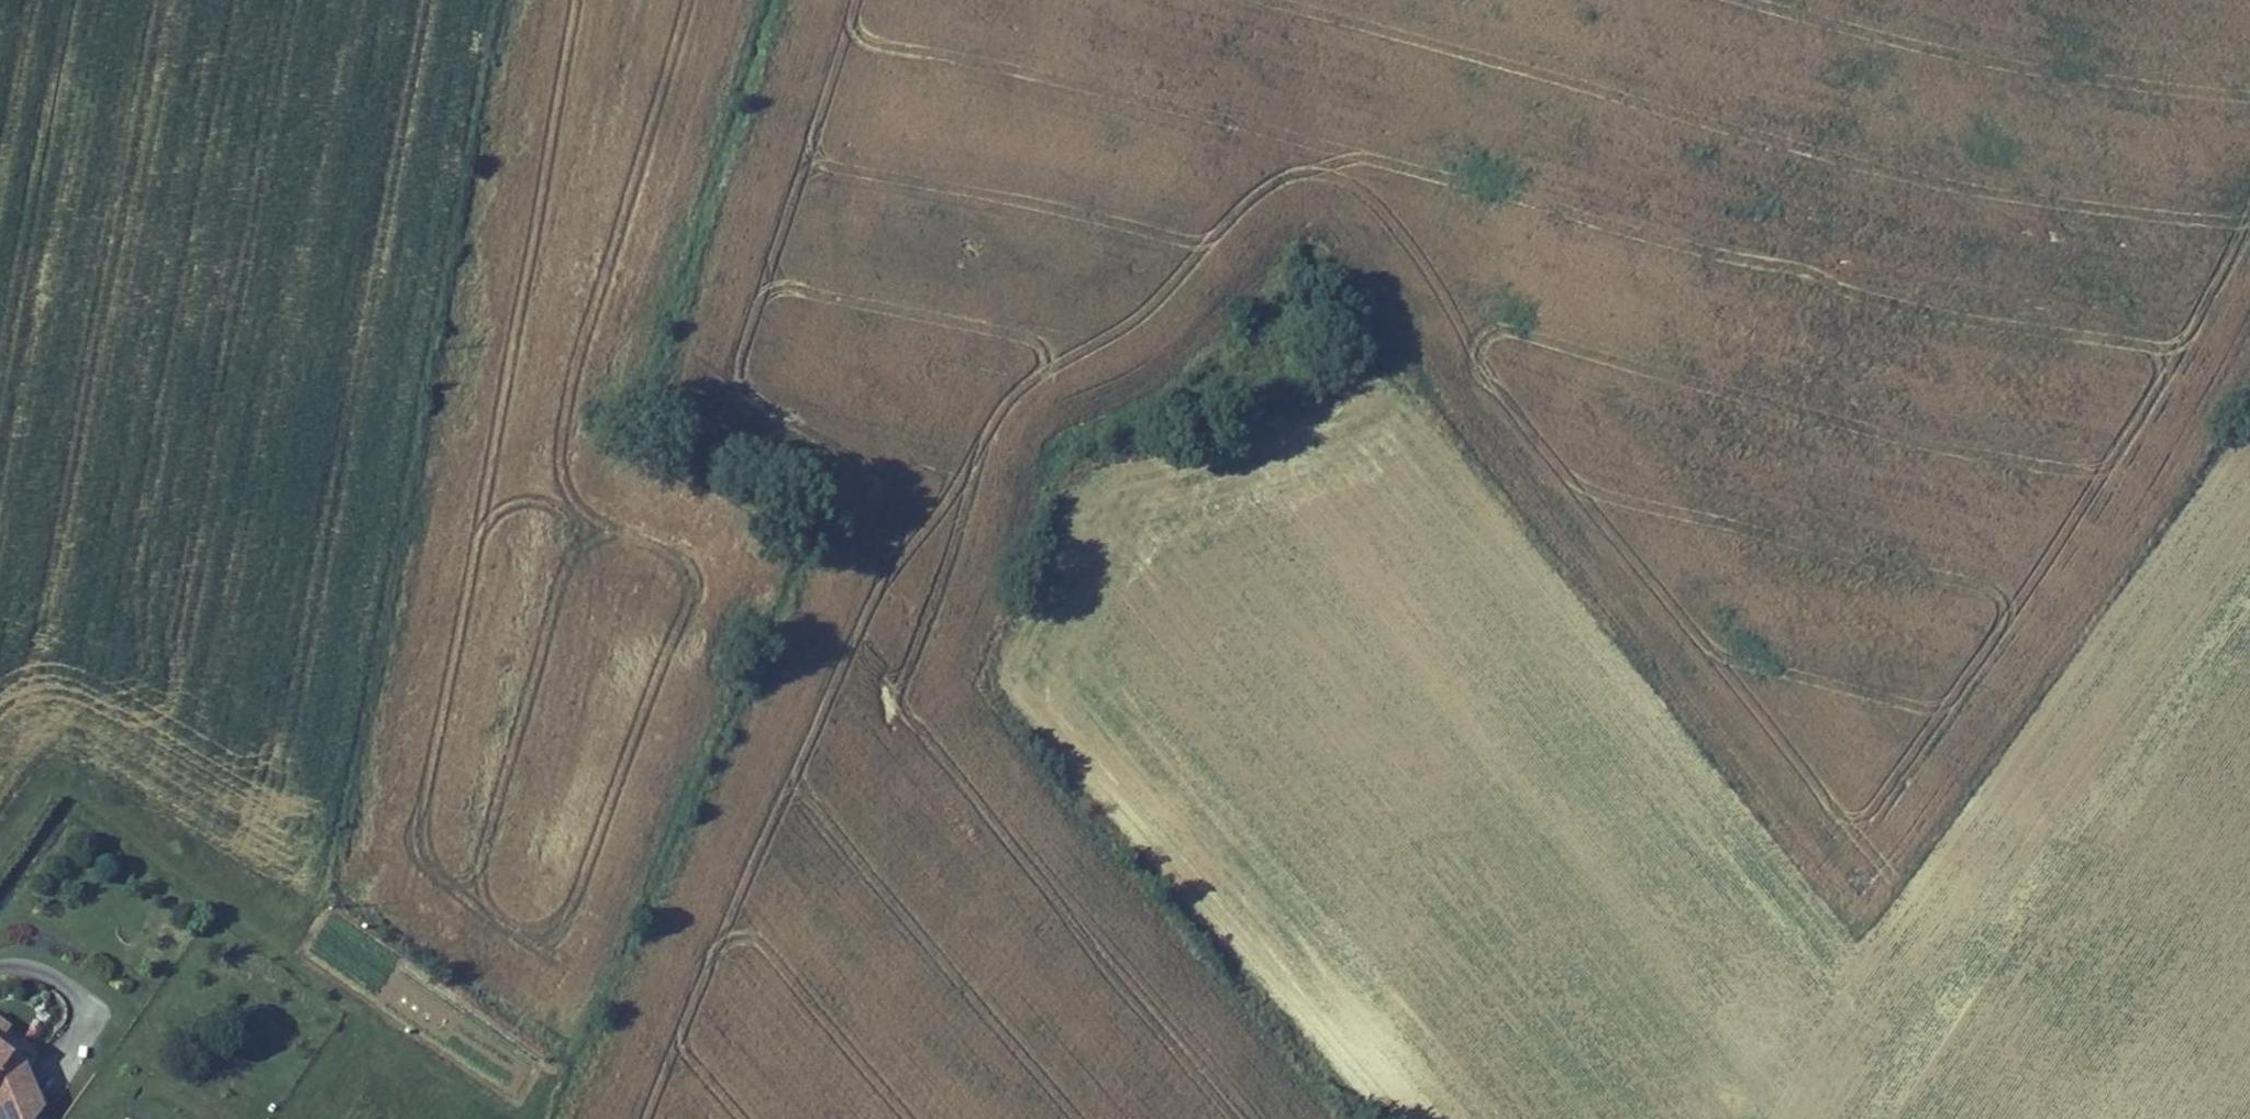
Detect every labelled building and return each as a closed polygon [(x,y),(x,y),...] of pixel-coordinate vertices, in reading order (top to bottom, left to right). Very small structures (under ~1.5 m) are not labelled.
[(4,1118),(43,1118),(54,1105),(47,1048),(37,1040),(32,1047),(16,1035),(21,1028),(3,1015),(8,1010),(0,1004),(0,1112),(4,1118)] [(8,1010),(3,1015),(21,1028),(29,1017),(12,1004),(8,1010)] [(37,1040),(21,1028),(16,1035),(32,1047),(37,1040)]
